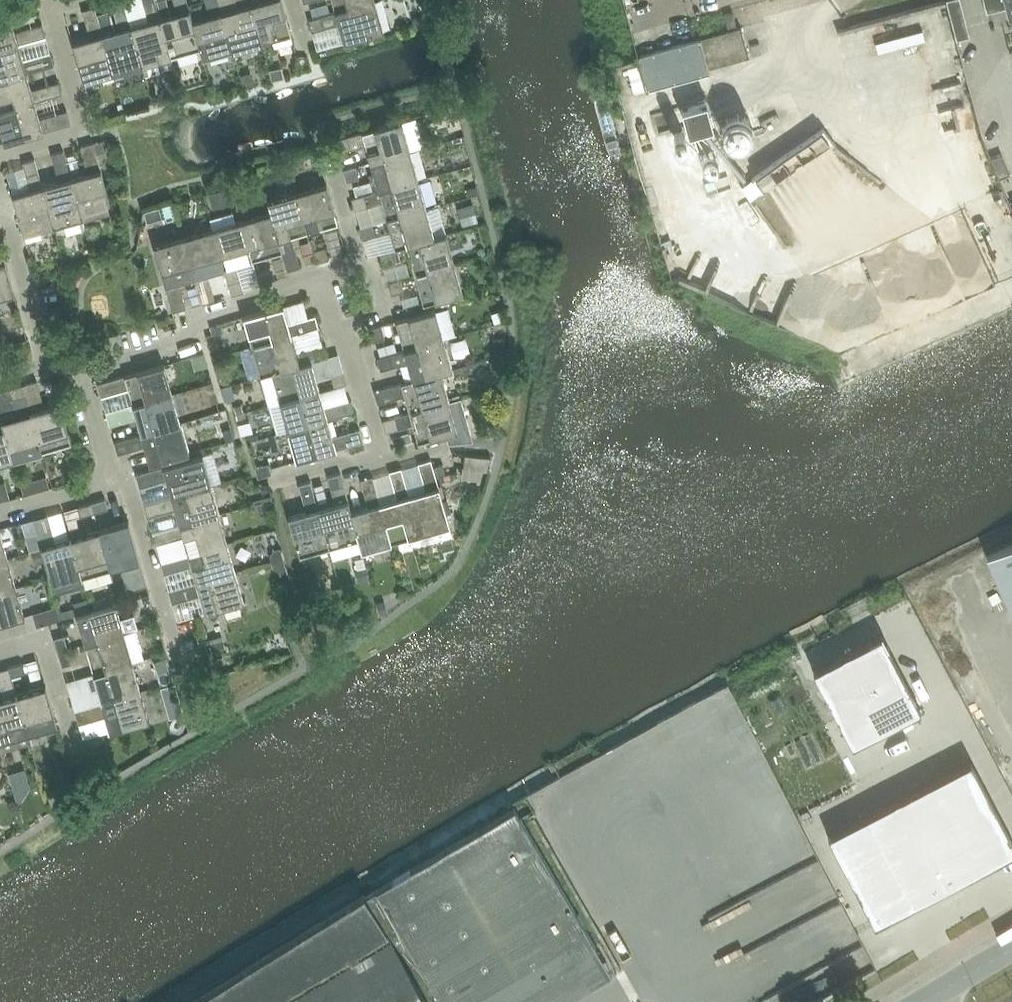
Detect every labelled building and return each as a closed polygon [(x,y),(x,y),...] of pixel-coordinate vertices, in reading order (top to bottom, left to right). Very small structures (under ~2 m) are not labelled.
[(131,25),(124,0),(115,0),(111,1),(119,28),(102,33),(113,73),(142,65),(131,25)] [(159,17),(155,0),(142,0),(148,20),(131,25),(142,65),(171,57),(159,17)] [(176,12),(159,17),(171,57),(199,48),(200,48),(192,20),(193,19),(189,9),(186,0),(172,0),(176,12)] [(218,0),(205,0),(209,15),(193,19),(192,20),(200,48),(199,48),(203,60),(232,51),(221,11),(218,0)] [(250,3),(249,0),(236,0),(238,6),(221,11),(232,51),(262,43),(250,3)] [(290,35),(291,35),(281,0),(261,0),(250,3),(262,43),(290,35)] [(343,41),(383,30),(374,0),(335,12),(308,19),(311,31),(324,28),(338,23),(343,41)] [(374,0),(331,0),(335,11),(374,0)] [(959,0),(946,0),(956,39),(969,36),(959,0)] [(1006,7),(1004,0),(983,0),(986,12),(1006,7)] [(1006,7),(1009,19),(1011,19),(1011,0),(1004,0),(1006,7)] [(102,33),(94,7),(94,6),(82,9),(90,37),(72,42),(83,82),(113,73),(102,33)] [(732,11),(731,12),(724,13),(727,26),(736,24),(732,11)] [(10,14),(10,13),(0,16),(0,49),(18,44),(46,36),(42,24),(15,31),(10,14)] [(748,56),(746,48),(740,27),(637,55),(646,88),(709,71),(708,67),(748,56)] [(26,72),(54,65),(50,53),(23,60),(18,44),(0,49),(0,80),(26,72)] [(174,75),(193,72),(191,55),(171,58),(174,75)] [(31,89),(26,72),(0,80),(0,111),(35,101),(62,94),(58,81),(46,85),(31,89)] [(40,119),(35,101),(0,111),(0,129),(4,143),(70,124),(67,110),(54,114),(54,115),(40,119)] [(361,131),(334,139),(338,152),(365,144),(365,145),(370,161),(410,150),(401,120),(361,131)] [(639,137),(645,159),(675,151),(669,128),(639,137)] [(984,147),(999,173),(1011,166),(1011,146),(1001,151),(995,140),(984,147)] [(83,217),(112,209),(93,142),(80,146),(88,173),(71,178),(83,217)] [(378,190),(418,179),(410,150),(370,161),(378,190)] [(83,217),(71,178),(63,151),(51,154),(59,181),(42,186),(54,226),(83,217)] [(54,226),(42,186),(34,159),(22,162),(30,189),(12,194),(24,234),(54,226)] [(346,181),(358,178),(355,165),(343,169),(346,181)] [(386,219),(426,208),(418,179),(378,190),(386,219)] [(307,231),(337,223),(326,183),(296,191),(307,231)] [(988,219),(1001,216),(994,190),(981,194),(988,219)] [(291,236),(307,231),(296,191),(266,200),(270,212),(282,251),(281,251),(287,271),(299,267),(291,236)] [(367,206),(363,195),(363,194),(351,198),(354,210),(367,206)] [(434,237),(434,236),(426,208),(386,219),(395,249),(406,245),(434,237)] [(252,260),(281,251),(282,251),(270,212),(241,220),(252,260)] [(234,265),(252,260),(241,220),(212,228),(223,268),(228,283),(231,294),(243,291),(240,279),(238,279),(234,265)] [(359,227),(362,239),(375,235),(371,223),(359,227)] [(194,276),(223,268),(212,228),(183,237),(194,276)] [(414,274),(454,263),(445,233),(434,236),(434,237),(406,245),(414,274)] [(178,281),(194,276),(183,237),(153,245),(172,312),(185,308),(178,281)] [(316,262),(328,259),(325,247),(313,250),(316,262)] [(379,252),(379,253),(382,265),(395,262),(391,249),(379,252)] [(5,261),(3,253),(0,254),(0,296),(14,292),(5,261)] [(454,263),(414,274),(423,304),(462,293),(454,263)] [(260,286),(272,283),(268,271),(257,274),(260,286)] [(400,278),(392,280),(387,282),(391,294),(403,290),(400,278)] [(33,299),(50,290),(46,281),(28,291),(33,299)] [(199,291),(202,303),(214,299),(211,287),(199,291)] [(960,296),(947,302),(958,324),(971,318),(960,296)] [(287,322),(283,307),(282,305),(243,316),(251,345),(291,334),(318,326),(314,314),(287,322)] [(404,350),(444,338),(435,309),(395,320),(404,350)] [(844,313),(830,333),(840,341),(855,321),(844,313)] [(384,337),(381,325),(380,324),(368,328),(372,341),(384,337)] [(299,364),(299,363),(291,334),(251,345),(260,376),(271,372),(299,364)] [(440,371),(441,371),(452,368),(444,338),(404,350),(399,352),(389,354),(377,358),(380,370),(392,366),(407,362),(412,378),(440,371)] [(314,360),(326,356),(323,343),(310,347),(314,360)] [(280,401),(319,390),(311,360),(299,363),(299,364),(271,372),(280,401)] [(133,405),(172,394),(164,364),(97,383),(101,396),(128,388),(133,405)] [(334,386),(346,382),(343,370),(330,373),(334,386)] [(449,400),(441,371),(440,371),(412,378),(373,389),(377,402),(404,395),(409,412),(449,400)] [(59,402),(59,403),(44,407),(36,380),(22,384),(25,394),(30,411),(42,451),(71,442),(59,402)] [(42,451),(30,411),(25,394),(22,384),(9,388),(16,415),(1,419),(3,428),(13,459),(42,451)] [(351,399),(324,406),(319,390),(280,401),(288,430),(327,418),(354,411),(351,399)] [(141,434),(181,422),(172,394),(133,405),(106,413),(109,425),(136,417),(141,434)] [(409,412),(382,419),(385,431),(412,423),(418,441),(445,433),(448,442),(473,440),(460,397),(449,400),(409,412)] [(359,428),(332,435),(327,418),(288,430),(296,460),(362,441),(359,428)] [(149,464),(189,452),(181,422),(141,434),(114,442),(117,454),(144,446),(149,464)] [(0,428),(0,462),(13,459),(3,428),(0,428)] [(171,496),(210,485),(202,455),(135,474),(139,486),(166,478),(171,496)] [(438,485),(436,477),(431,458),(418,462),(426,489),(408,494),(419,534),(449,525),(438,485)] [(419,534),(408,494),(401,467),(388,471),(396,497),(379,502),(390,542),(419,534)] [(347,499),(343,484),(340,472),(327,476),(333,496),(330,503),(318,507),(329,547),(357,539),(358,539),(350,510),(351,510),(347,499)] [(390,542),(379,502),(372,475),(360,479),(367,505),(351,510),(350,510),(358,539),(357,539),(361,550),(390,542)] [(329,547),(318,507),(310,480),(298,484),(305,511),(287,516),(299,556),(329,547)] [(179,525),(219,514),(210,485),(171,496),(144,504),(147,516),(174,508),(179,525)] [(91,502),(94,512),(108,508),(105,498),(91,502)] [(80,516),(94,512),(91,502),(77,506),(80,516)] [(108,511),(95,515),(99,529),(110,569),(120,566),(127,590),(146,585),(139,560),(128,521),(127,521),(112,525),(108,511)] [(33,518),(33,519),(36,528),(35,529),(40,545),(54,542),(49,524),(50,524),(47,514),(33,518)] [(187,554),(227,542),(219,514),(179,525),(152,533),(156,545),(183,537),(187,554)] [(81,577),(110,569),(99,529),(70,537),(81,577)] [(52,585),(81,577),(70,537),(40,545),(52,585)] [(196,582),(235,571),(227,542),(187,554),(160,561),(164,573),(191,566),(196,582)] [(1011,614),(1011,545),(986,556),(1011,614)] [(16,586),(8,557),(0,559),(0,590),(16,586)] [(214,617),(221,607),(244,601),(235,571),(196,582),(169,590),(172,602),(199,594),(204,612),(205,612),(206,613),(214,617)] [(24,616),(16,586),(0,590),(0,622),(24,616)] [(84,644),(124,632),(116,603),(76,615),(84,644)] [(93,673),(133,661),(124,632),(84,644),(93,673)] [(57,652),(67,649),(63,635),(53,638),(57,652)] [(853,745),(920,710),(881,635),(814,671),(853,745)] [(57,652),(61,666),(72,663),(67,649),(57,652)] [(74,709),(141,690),(133,661),(93,673),(97,688),(70,696),(74,709)] [(8,666),(11,676),(25,672),(22,662),(8,666)] [(11,676),(8,666),(0,668),(0,690),(2,697),(0,698),(0,745),(2,751),(29,743),(26,734),(28,734),(16,693),(11,676)] [(28,734),(56,726),(57,725),(45,685),(16,693),(28,734)] [(78,724),(105,715),(110,731),(150,719),(141,690),(74,709),(78,724)] [(102,721),(74,727),(77,740),(105,734),(102,721)] [(790,762),(813,811),(849,795),(826,745),(790,762)] [(982,869),(1011,853),(1011,841),(970,762),(935,780),(982,869)] [(935,780),(900,799),(946,888),(982,869),(935,780)] [(671,994),(717,969),(620,790),(568,819),(604,886),(599,889),(610,910),(593,919),(600,933),(593,937),(596,943),(618,931),(623,941),(638,933),(671,994)] [(864,818),(911,906),(946,888),(900,799),(864,818)] [(371,892),(434,1001),(502,1001),(595,947),(575,912),(514,808),(371,892)] [(829,836),(876,925),(911,906),(864,818),(829,836)] [(371,892),(364,896),(363,894),(191,1001),(434,1001),(371,892)] [(635,968),(617,978),(630,1001),(640,1001),(651,996),(635,968)]
